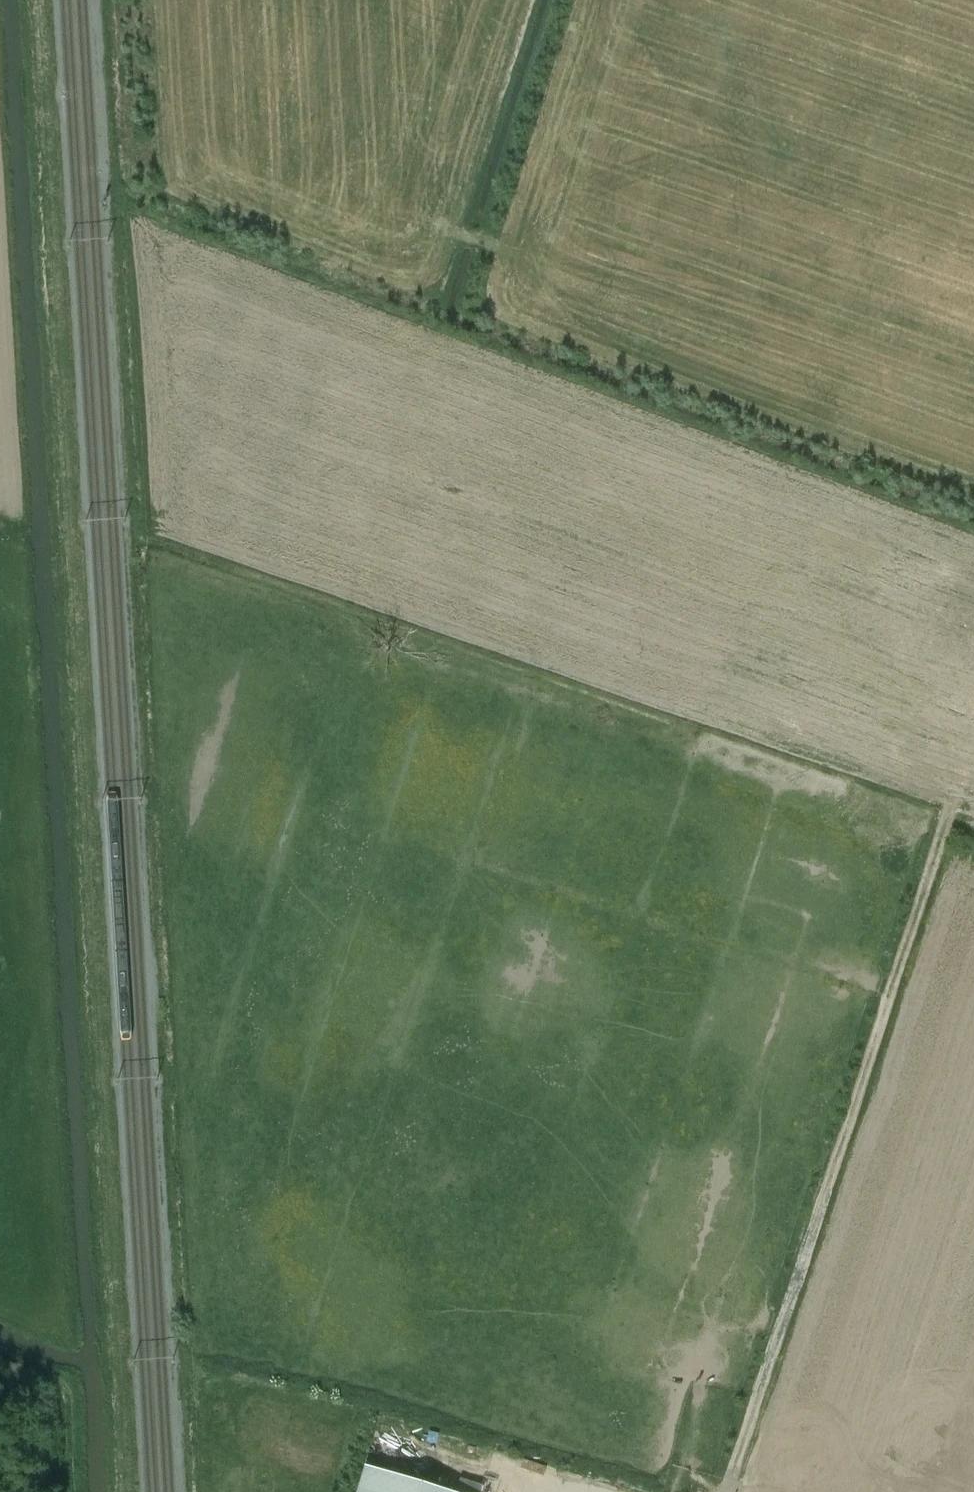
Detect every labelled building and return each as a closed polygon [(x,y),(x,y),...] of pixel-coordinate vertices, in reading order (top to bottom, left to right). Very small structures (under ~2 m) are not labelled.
[(364,1464),(356,1491),(455,1491),(364,1464)]
